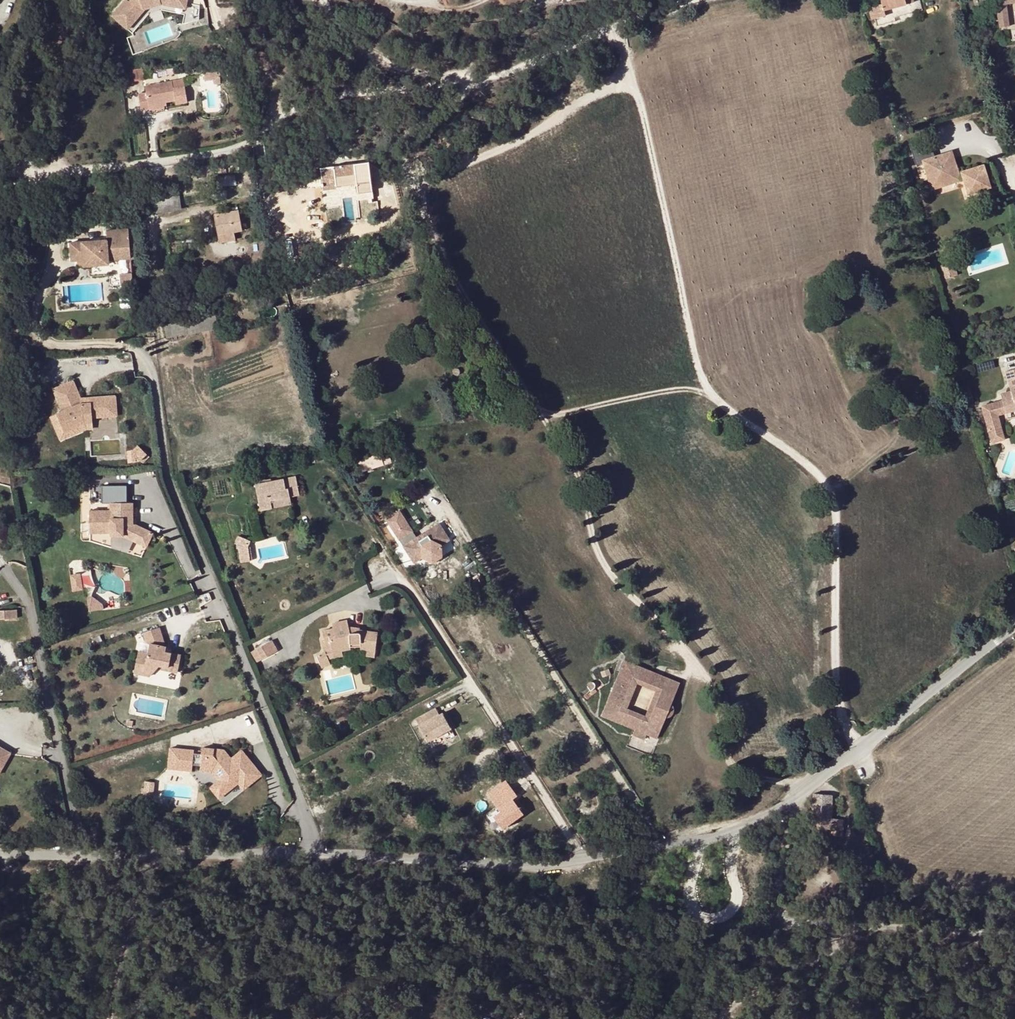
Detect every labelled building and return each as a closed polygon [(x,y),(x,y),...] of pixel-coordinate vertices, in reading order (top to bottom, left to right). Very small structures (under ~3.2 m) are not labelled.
[(112,16),(122,24),(129,17),(134,21),(145,9),(161,4),(175,7),(176,1),(187,3),(185,9),(185,15),(183,23),(198,19),(200,5),(187,3),(187,0),(131,0),(129,2),(127,0),(126,0),(112,16)] [(883,11),(884,10),(913,2),(913,0),(880,0),(881,5),(883,11)] [(1014,3),(1014,0),(1003,0),(1002,0),(996,1),(998,11),(999,21),(1000,28),(1008,27),(1010,26),(1006,4),(1014,3)] [(881,5),(871,7),(874,19),(885,16),(884,10),(883,11),(881,5)] [(129,17),(122,24),(128,29),(134,21),(129,17)] [(130,80),(143,79),(142,68),(130,69),(130,80)] [(205,75),(205,83),(214,83),(214,87),(221,87),(221,75),(205,75)] [(180,80),(172,81),(175,100),(183,99),(186,98),(183,80),(180,80)] [(139,94),(142,109),(150,108),(149,105),(163,103),(175,100),(172,81),(146,86),(147,92),(139,94)] [(163,103),(149,105),(150,108),(150,112),(164,110),(163,103)] [(956,178),(951,161),(945,163),(944,159),(933,161),(928,140),(909,146),(915,166),(925,164),(932,189),(963,181),(968,195),(987,189),(982,171),(956,178)] [(335,177),(336,186),(357,184),(358,193),(372,192),(372,189),(369,163),(322,169),(323,178),(335,177)] [(336,186),(335,177),(323,178),(324,194),(337,193),(336,186)] [(242,231),(239,211),(214,216),(219,242),(235,239),(234,232),(242,231)] [(86,262),(110,259),(110,255),(133,253),(130,224),(107,226),(108,234),(71,238),(72,256),(85,255),(86,262)] [(311,245),(300,245),(301,263),(312,261),(311,245)] [(135,279),(133,253),(110,255),(110,259),(111,270),(122,269),(123,280),(135,279)] [(950,265),(943,267),(946,276),(953,274),(950,265)] [(1006,370),(1009,379),(1014,377),(1014,367),(1006,370)] [(118,418),(118,398),(91,398),(91,403),(83,403),(82,399),(74,381),(54,390),(64,411),(57,414),(65,431),(85,422),(94,422),(94,419),(118,418)] [(1010,385),(1011,389),(1001,392),(1006,411),(1014,409),(1014,383),(1010,385)] [(1006,411),(1008,417),(1014,415),(1014,409),(1006,411)] [(85,422),(65,431),(57,414),(51,417),(62,440),(86,429),(94,428),(94,422),(85,422)] [(139,452),(133,453),(134,465),(145,465),(152,457),(143,448),(139,452)] [(384,466),(381,453),(360,458),(363,471),(384,466)] [(408,466),(404,458),(397,462),(400,469),(408,466)] [(256,485),(262,510),(292,503),(290,496),(299,494),(297,477),(271,482),(267,483),(256,485)] [(113,504),(113,511),(90,512),(90,533),(113,533),(113,537),(123,536),(147,548),(154,533),(139,526),(135,526),(135,504),(130,504),(130,493),(113,493),(113,504)] [(250,541),(241,537),(238,546),(240,562),(250,561),(248,547),(250,541)] [(82,572),(71,573),(73,590),(83,589),(82,572)] [(89,597),(90,609),(103,609),(103,604),(94,605),(94,597),(89,597)] [(13,620),(12,611),(0,611),(0,620),(13,620)] [(378,633),(360,631),(360,634),(352,633),(350,627),(349,621),(333,625),(334,629),(323,632),(325,641),(325,642),(331,641),(334,654),(351,650),(351,648),(361,647),(361,650),(362,650),(376,651),(378,633)] [(137,669),(155,673),(161,665),(170,666),(170,668),(180,665),(182,655),(172,654),(172,657),(167,656),(168,648),(166,648),(160,628),(144,633),(148,643),(151,643),(149,654),(140,653),(137,669)] [(276,651),(271,641),(256,648),(260,658),(276,651)] [(625,662),(603,717),(636,730),(647,734),(656,738),(665,716),(666,716),(668,716),(669,716),(671,715),(672,713),(673,712),(673,710),(673,709),(673,707),(672,705),(671,704),(679,683),(662,677),(656,691),(646,717),(626,708),(637,683),(649,688),(655,674),(625,662)] [(155,673),(137,669),(136,674),(152,677),(155,673)] [(649,688),(656,691),(662,677),(655,674),(649,688)] [(593,695),(598,692),(595,687),(595,686),(594,685),(594,684),(593,683),(591,683),(590,683),(589,683),(588,684),(588,685),(587,686),(587,688),(593,695)] [(440,715),(436,709),(416,719),(428,741),(451,729),(443,713),(440,715)] [(647,734),(636,730),(634,735),(645,739),(647,734)] [(245,789),(264,775),(242,748),(232,756),(225,747),(203,746),(202,752),(194,752),(195,749),(170,746),(168,768),(193,771),(193,763),(201,764),(201,771),(213,772),(219,779),(211,787),(220,798),(239,782),(245,789)] [(1,769),(10,754),(0,748),(0,768),(1,769)] [(508,826),(522,816),(511,801),(516,798),(505,782),(486,795),(495,808),(499,814),(492,818),(501,831),(508,826)] [(832,819),(833,796),(814,795),(812,835),(825,835),(825,830),(832,830),(832,832),(829,832),(829,835),(832,835),(832,836),(841,837),(841,830),(842,830),(843,819),(832,819)] [(499,814),(495,808),(482,818),(495,836),(508,827),(508,826),(501,831),(492,818),(499,814)] [(92,830),(85,831),(86,842),(94,841),(92,830)]
